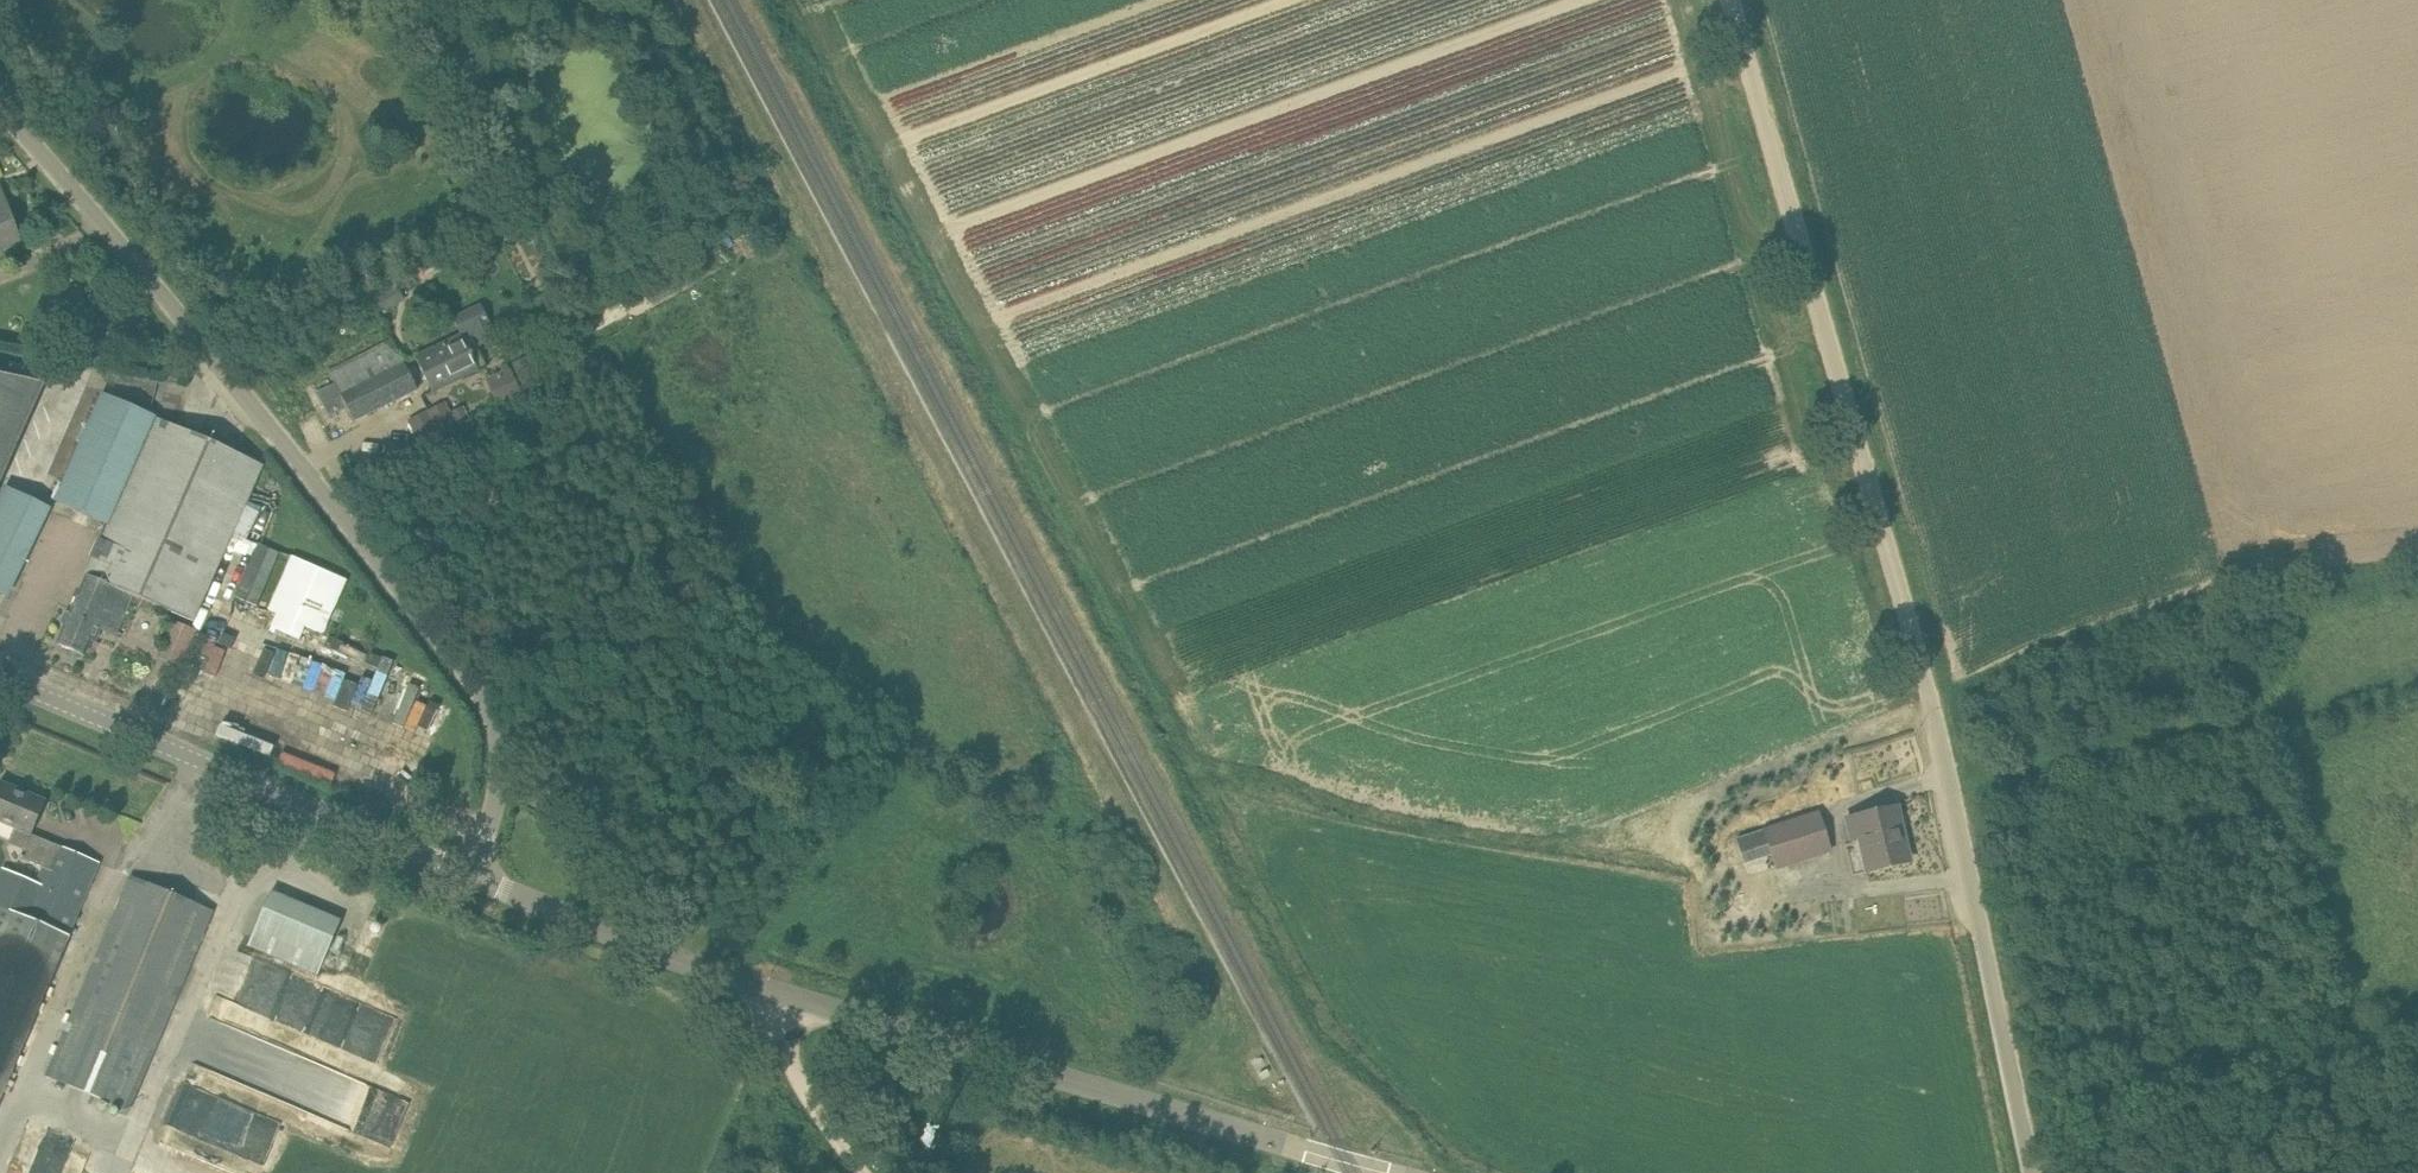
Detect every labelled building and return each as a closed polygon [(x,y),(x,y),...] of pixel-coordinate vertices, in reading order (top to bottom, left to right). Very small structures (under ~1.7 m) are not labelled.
[(369,10),(386,0),(364,0),(369,10)] [(225,28),(218,35),(224,41),(231,33),(225,28)] [(21,242),(0,188),(0,250),(21,242)] [(699,259),(688,265),(695,277),(706,271),(699,259)] [(453,316),(462,335),(463,338),(492,323),(481,302),(453,316)] [(463,338),(462,335),(416,357),(420,365),(433,392),(478,370),(463,338)] [(351,361),(330,372),(335,383),(317,392),(329,416),(347,407),(354,421),(418,389),(394,340),(351,361)] [(550,348),(513,363),(523,387),(560,372),(550,348)] [(31,377),(37,361),(6,349),(0,366),(31,377)] [(511,367),(486,378),(498,405),(523,394),(511,367)] [(41,383),(0,375),(0,479),(41,383)] [(109,525),(87,575),(133,595),(194,621),(263,465),(104,395),(57,502),(109,525)] [(446,401),(427,411),(439,435),(458,426),(450,411),(446,401)] [(463,405),(450,411),(458,426),(470,420),(463,405)] [(427,411),(408,420),(420,445),(439,435),(427,411)] [(455,438),(432,449),(433,451),(439,467),(458,458),(464,455),(455,438)] [(411,453),(379,469),(383,478),(394,472),(415,461),(411,453)] [(618,483),(634,504),(643,497),(627,476),(618,483)] [(347,579),(292,555),(268,609),(276,612),(270,626),(299,639),(305,625),(323,633),(347,579)] [(133,595),(87,575),(71,612),(65,613),(61,622),(65,626),(57,644),(85,656),(92,639),(96,641),(102,628),(116,634),(133,595)] [(196,630),(174,621),(159,656),(181,666),(196,630)] [(219,675),(235,640),(224,635),(209,671),(219,675)] [(294,684),(377,713),(396,658),(327,635),(319,659),(304,654),(294,684)] [(404,670),(393,697),(417,707),(428,680),(404,670)] [(99,863),(32,834),(46,800),(0,781),(0,782),(0,822),(15,828),(10,842),(25,848),(21,857),(44,867),(38,882),(2,867),(0,873),(0,1104),(99,863)] [(1846,819),(1851,838),(1859,836),(1867,871),(1904,862),(1896,827),(1902,826),(1897,807),(1846,819)] [(1771,854),(1776,867),(1831,849),(1820,813),(1764,831),(1771,854)] [(1764,831),(1736,840),(1743,863),(1771,854),(1764,831)] [(46,1075),(130,1111),(154,1052),(213,911),(131,876),(72,1017),(71,1017),(46,1075)] [(319,975),(343,919),(273,888),(248,944),(319,975)] [(54,1172),(58,1172),(69,1133),(47,1126),(34,1172),(35,1168),(54,1172)]
